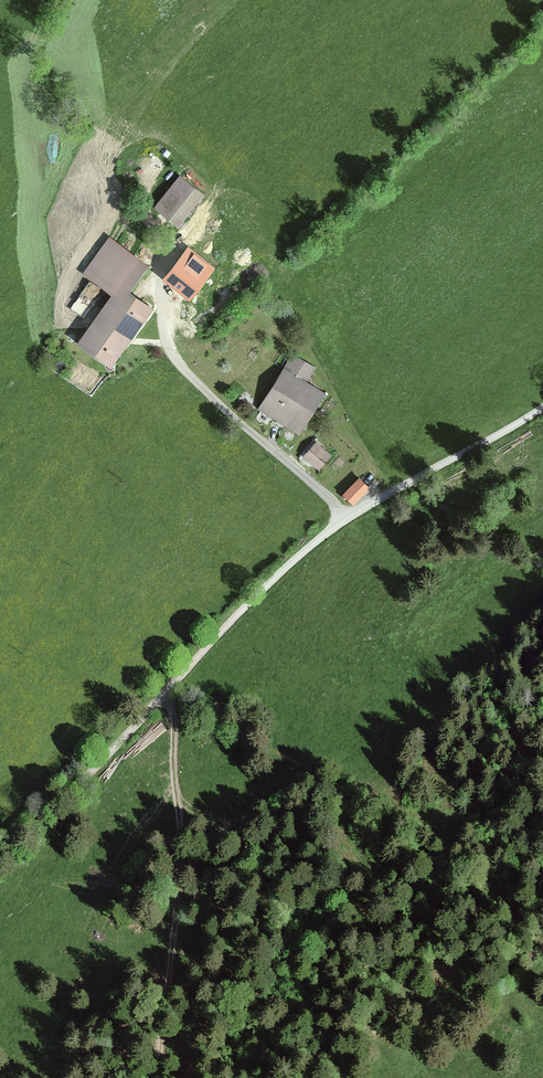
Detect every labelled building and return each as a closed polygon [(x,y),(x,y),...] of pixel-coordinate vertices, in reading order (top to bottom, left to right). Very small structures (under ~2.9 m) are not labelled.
[(177,176),(153,207),(178,227),(203,196),(177,176)] [(128,291),(147,267),(109,238),(82,273),(111,295),(76,342),(109,367),(152,310),(128,291)] [(185,246),(161,279),(190,301),(215,269),(185,246)] [(300,435),(326,393),(307,382),(313,371),(290,357),(283,368),(258,410),(300,435)] [(316,443),(303,456),(321,472),(333,459),(316,443)] [(354,483),(343,495),(352,504),(363,492),(354,483)]
